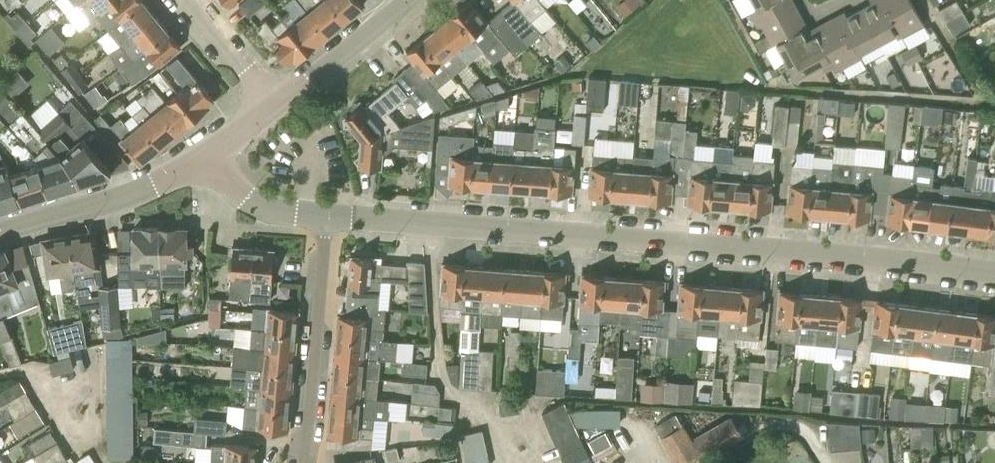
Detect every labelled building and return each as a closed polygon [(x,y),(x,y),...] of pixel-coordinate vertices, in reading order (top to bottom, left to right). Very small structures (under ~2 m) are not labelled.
[(12,8),(22,0),(5,0),(12,8)] [(67,13),(76,5),(82,0),(57,0),(67,13)] [(112,0),(82,0),(76,5),(88,20),(96,13),(112,0)] [(142,1),(142,0),(112,0),(96,13),(109,28),(142,1)] [(266,0),(247,0),(241,4),(249,14),(266,0)] [(325,34),(297,0),(288,0),(285,2),(292,11),(282,19),(306,49),(325,34)] [(328,0),(297,0),(325,34),(344,19),(328,0)] [(344,19),(362,4),(358,0),(328,0),(344,19)] [(500,11),(488,21),(470,0),(454,13),(484,50),(486,49),(495,61),(511,48),(516,54),(528,44),(500,11)] [(541,0),(513,0),(500,11),(528,44),(543,32),(532,19),(547,7),(541,0)] [(586,3),(583,0),(569,0),(577,10),(586,3)] [(624,16),(640,3),(637,0),(622,0),(616,5),(624,16)] [(777,43),(802,29),(786,0),(772,0),(758,7),(750,12),(758,27),(765,24),(770,33),(755,41),(761,52),(777,43)] [(902,35),(883,0),(877,0),(860,10),(877,42),(895,33),(897,37),(902,35)] [(902,35),(924,23),(912,0),(883,0),(902,35)] [(963,10),(957,0),(954,0),(940,8),(946,19),(963,10)] [(120,42),(154,15),(142,1),(109,28),(120,42)] [(18,10),(12,15),(8,11),(4,15),(17,30),(27,21),(18,10)] [(860,52),(877,42),(860,10),(837,22),(857,59),(862,56),(860,52)] [(963,10),(946,19),(954,32),(970,22),(963,10)] [(468,63),(484,50),(454,13),(438,26),(468,63)] [(136,55),(167,31),(154,15),(120,42),(108,53),(120,67),(136,55)] [(306,49),(282,19),(274,26),(267,17),(257,25),(286,61),(293,55),(295,58),(306,49)] [(17,30),(30,44),(34,40),(30,36),(37,31),(27,21),(17,30)] [(836,70),(857,59),(837,22),(816,33),(833,66),(836,70)] [(49,53),(64,41),(52,26),(37,38),(49,53)] [(453,75),(468,63),(438,26),(422,38),(453,75)] [(833,66),(816,33),(807,38),(802,29),(777,43),(787,60),(769,69),(774,77),(782,72),(787,81),(821,63),(825,70),(833,66)] [(136,55),(120,67),(132,82),(149,72),(158,64),(180,46),(167,31),(136,55)] [(583,43),(591,52),(602,43),(594,34),(583,43)] [(438,87),(453,75),(422,38),(408,50),(415,59),(405,67),(437,108),(450,105),(438,87)] [(908,64),(923,56),(917,45),(902,53),(908,64)] [(61,66),(69,59),(61,51),(54,58),(61,66)] [(556,64),(553,67),(558,73),(563,72),(572,64),(564,53),(554,61),(556,64)] [(177,90),(196,114),(208,104),(206,101),(212,96),(178,55),(168,63),(185,83),(177,90)] [(72,80),(82,72),(74,61),(64,68),(72,80)] [(904,85),(891,61),(883,65),(887,72),(883,78),(887,85),(887,89),(896,89),(904,85)] [(435,109),(437,108),(405,67),(394,76),(397,79),(364,105),(362,102),(345,116),(345,124),(353,125),(362,136),(400,125),(388,110),(408,94),(416,104),(422,100),(426,106),(431,102),(435,109)] [(768,79),(774,77),(769,69),(764,72),(768,79)] [(82,72),(72,80),(80,92),(91,85),(82,72)] [(587,102),(584,145),(585,144),(588,108),(603,109),(606,77),(589,76),(587,102)] [(638,105),(640,81),(621,79),(619,103),(638,105)] [(487,84),(495,93),(506,89),(499,80),(487,84)] [(495,93),(487,84),(484,81),(472,91),(479,98),(495,93)] [(652,94),(653,84),(641,83),(640,94),(652,94)] [(653,155),(650,198),(671,200),(675,155),(684,155),(686,128),(690,84),(681,83),(677,119),(657,117),(653,155)] [(104,93),(97,84),(85,91),(96,106),(109,97),(106,92),(104,93)] [(539,99),(540,84),(526,89),(525,98),(539,99)] [(196,114),(177,90),(165,100),(153,85),(146,91),(177,129),(196,114)] [(739,113),(741,89),(727,87),(725,112),(739,113)] [(159,145),(177,129),(146,91),(138,97),(144,104),(133,112),(132,113),(140,121),(159,145)] [(5,94),(84,180),(113,171),(131,164),(72,98),(38,127),(7,92),(5,94)] [(741,108),(750,109),(756,104),(756,95),(742,93),(741,108)] [(5,94),(0,98),(0,116),(34,154),(49,191),(84,180),(5,94)] [(509,107),(510,94),(498,98),(497,106),(509,107)] [(838,113),(840,100),(840,97),(819,96),(816,142),(835,144),(836,143),(837,138),(823,137),(824,122),(837,123),(838,113)] [(483,113),(496,109),(496,98),(484,102),(483,113)] [(840,100),(838,113),(855,114),(856,101),(840,100)] [(584,145),(587,102),(576,101),(572,144),(584,145)] [(901,147),(906,103),(890,101),(885,146),(901,147)] [(786,144),(790,104),(776,103),(772,142),(786,144)] [(449,125),(449,123),(476,115),(476,104),(440,114),(440,124),(449,125)] [(790,104),(786,144),(797,145),(801,105),(790,104)] [(942,124),(944,106),(923,104),(922,122),(942,124)] [(945,109),(944,120),(956,122),(958,110),(945,109)] [(980,121),(994,123),(994,119),(994,111),(982,110),(980,121)] [(106,128),(112,123),(101,112),(96,117),(106,128)] [(400,125),(362,136),(364,138),(362,152),(355,158),(360,164),(381,166),(381,158),(397,145),(414,146),(434,147),(436,114),(416,120),(400,125)] [(49,191),(34,154),(0,116),(0,138),(3,136),(17,151),(23,166),(9,171),(20,202),(49,191)] [(151,151),(159,145),(140,121),(132,128),(122,116),(110,125),(140,160),(151,151)] [(512,187),(515,136),(516,129),(496,127),(494,144),(492,185),(512,187)] [(974,171),(975,171),(978,147),(976,146),(978,128),(969,127),(967,147),(968,147),(967,151),(966,150),(964,168),(962,167),(960,184),(953,183),(948,227),(967,230),(974,171)] [(710,203),(714,162),(715,144),(697,143),(698,129),(686,128),(684,155),(693,156),(691,171),(688,201),(710,203)] [(553,190),(555,144),(556,130),(536,129),(535,138),(531,188),(553,190)] [(472,183),(474,134),(439,131),(436,170),(446,171),(445,181),(472,183)] [(492,185),(494,144),(475,142),(475,134),(474,134),(472,183),(492,185)] [(531,188),(535,138),(515,136),(512,187),(531,188)] [(753,167),(750,206),(771,208),(775,160),(770,159),(771,141),(756,139),(755,154),(753,167)] [(851,175),(854,145),(836,143),(835,144),(834,156),(832,166),(831,173),(828,214),(849,215),(851,175)] [(555,144),(553,190),(572,192),(576,145),(555,144)] [(851,175),(849,215),(870,217),(870,210),(879,211),(883,172),(883,164),(884,164),(886,147),(854,145),(851,175)] [(20,202),(9,171),(3,151),(0,148),(0,209),(20,202)] [(813,164),(814,154),(815,150),(798,148),(797,154),(792,162),(788,210),(809,212),(813,164)] [(610,194),(613,152),(593,151),(592,164),(591,164),(589,192),(610,194)] [(629,196),(633,154),(613,152),(610,194),(629,196)] [(753,167),(755,154),(735,152),(733,164),(734,164),(730,205),(750,206),(753,167)] [(650,198),(653,155),(633,154),(629,196),(650,198)] [(895,160),(894,173),(883,172),(879,211),(888,212),(887,219),(908,222),(914,174),(915,163),(895,160)] [(734,164),(733,164),(714,162),(710,203),(730,205),(734,164)] [(928,225),(934,183),(933,183),(935,166),(915,163),(914,174),(908,222),(928,225)] [(831,173),(832,166),(813,164),(809,212),(828,214),(831,173)] [(989,173),(975,171),(974,171),(967,230),(987,233),(992,191),(994,173),(989,173)] [(948,227),(953,183),(941,181),(941,184),(934,183),(928,225),(948,227)] [(120,286),(135,286),(160,286),(160,225),(151,225),(151,227),(135,227),(135,253),(118,253),(118,284),(118,286),(120,286)] [(160,225),(160,286),(175,286),(175,273),(186,274),(186,264),(186,252),(195,253),(195,241),(193,241),(193,227),(189,227),(189,225),(160,225)] [(70,235),(80,294),(89,292),(89,288),(100,287),(102,326),(106,340),(125,335),(122,325),(120,286),(118,286),(118,284),(103,285),(95,231),(70,235)] [(78,294),(80,294),(70,235),(44,239),(49,276),(60,274),(63,291),(66,290),(67,300),(79,298),(78,294)] [(4,315),(40,300),(24,243),(5,249),(5,248),(0,250),(0,306),(4,315)] [(232,245),(230,272),(230,277),(232,277),(230,298),(250,299),(254,246),(232,245)] [(254,246),(250,299),(271,300),(274,253),(276,254),(276,249),(271,248),(271,247),(254,246)] [(347,305),(385,308),(385,307),(370,306),(373,277),(408,280),(409,310),(428,311),(425,260),(407,259),(407,263),(381,261),(382,256),(351,253),(346,258),(350,264),(347,304),(347,305)] [(221,254),(211,254),(211,264),(221,264),(221,254)] [(461,305),(465,264),(444,262),(441,304),(461,305),(460,310),(461,310),(461,305)] [(481,307),(485,265),(465,264),(461,305),(461,310),(460,327),(480,328),(481,311),(481,307)] [(502,308),(505,267),(485,265),(481,307),(481,311),(502,313),(502,308)] [(521,310),(525,269),(505,267),(502,308),(502,313),(521,314),(521,310)] [(542,315),(546,270),(525,269),(521,310),(521,314),(520,325),(541,326),(542,315)] [(542,315),(541,326),(561,328),(563,302),(564,302),(566,272),(546,270),(542,315)] [(601,318),(605,275),(582,273),(580,303),(578,321),(580,321),(579,327),(571,326),(569,355),(581,356),(582,328),(588,328),(589,322),(600,323),(600,318),(601,318)] [(622,318),(624,276),(605,275),(601,318),(620,319),(620,324),(621,324),(622,318)] [(642,306),(644,278),(624,276),(622,318),(621,324),(640,326),(642,306)] [(669,334),(671,308),(662,307),(664,280),(644,278),(642,306),(640,326),(640,332),(669,334)] [(698,325),(703,283),(681,281),(678,308),(671,308),(669,334),(668,354),(681,355),(681,353),(697,346),(698,332),(698,325)] [(718,333),(723,285),(703,283),(698,325),(698,332),(718,333)] [(741,315),(743,287),(723,285),(718,333),(739,335),(741,315)] [(741,315),(739,335),(759,337),(761,318),(764,289),(743,287),(741,315)] [(798,333),(802,292),(780,289),(777,319),(778,319),(776,338),(797,340),(798,333)] [(818,335),(822,293),(802,292),(798,333),(797,340),(817,342),(818,335)] [(838,344),(843,295),(822,293),(818,335),(817,342),(838,344)] [(843,295),(838,344),(857,346),(859,327),(860,327),(863,297),(843,295)] [(210,296),(209,307),(221,307),(222,297),(210,296)] [(892,351),(898,302),(877,299),(871,348),(892,351)] [(912,354),(918,304),(898,302),(892,351),(912,354)] [(934,336),(938,307),(918,304),(912,354),(924,355),(931,356),(934,336)] [(252,327),(300,330),(302,309),(300,309),(301,305),(292,305),(292,307),(254,306),(253,316),(252,327)] [(383,338),(385,308),(347,305),(347,313),(339,312),(337,334),(383,338)] [(4,315),(0,306),(0,340),(0,341),(1,340),(11,364),(22,362),(12,336),(4,315)] [(161,306),(161,320),(175,320),(174,306),(161,306)] [(952,350),(958,309),(938,307),(934,336),(931,356),(951,358),(952,350)] [(972,361),(978,312),(958,309),(952,350),(951,358),(972,361)] [(972,361),(992,363),(988,394),(994,395),(994,342),(994,338),(994,314),(978,312),(972,361)] [(69,347),(85,343),(87,343),(82,319),(49,328),(55,351),(57,351),(69,347)] [(299,343),(300,330),(252,327),(235,325),(234,345),(251,346),(297,349),(297,343),(299,343)] [(138,334),(138,340),(162,340),(162,328),(138,334)] [(519,366),(520,343),(521,330),(510,329),(508,365),(519,366)] [(398,339),(383,338),(337,334),(335,354),(381,358),(381,356),(397,357),(398,339)] [(115,347),(134,348),(134,337),(115,338),(115,347)] [(295,369),(297,349),(251,346),(251,349),(244,348),(242,365),(249,366),(295,369)] [(765,361),(765,367),(776,368),(778,347),(767,346),(765,361)] [(59,357),(71,354),(69,347),(57,351),(59,357)] [(134,361),(134,348),(115,347),(115,348),(107,348),(107,360),(134,361)] [(481,348),(480,350),(479,387),(492,388),(494,348),(481,348)] [(479,387),(480,350),(463,349),(461,386),(479,387)] [(53,374),(75,368),(71,354),(59,357),(50,360),(53,374)] [(379,377),(381,358),(335,354),(333,373),(379,377)] [(618,354),(616,385),(616,396),(632,396),(635,355),(618,354)] [(765,367),(765,361),(751,359),(750,379),(735,378),(733,402),(761,404),(763,380),(764,380),(765,367)] [(134,373),(134,361),(107,360),(107,372),(134,373)] [(426,374),(426,362),(402,361),(402,373),(426,374)] [(160,364),(144,363),(143,377),(159,378),(160,364)] [(293,389),(295,369),(249,366),(247,384),(293,389)] [(565,393),(567,369),(538,367),(536,391),(565,393)] [(134,385),(134,373),(107,372),(108,384),(134,385)] [(531,390),(532,378),(527,378),(527,373),(522,372),(522,378),(518,377),(517,388),(531,390)] [(378,388),(379,377),(333,373),(332,393),(376,397),(389,398),(389,397),(376,396),(378,388)] [(727,402),(727,397),(723,397),(724,388),(723,388),(724,376),(715,375),(713,401),(727,402)] [(5,402),(26,389),(20,379),(0,391),(0,405),(5,402)] [(694,381),(665,379),(664,399),(692,401),(693,400),(694,381)] [(440,403),(441,391),(435,382),(414,381),(412,400),(440,403)] [(664,383),(642,382),(641,397),(641,398),(663,400),(663,399),(664,383)] [(134,397),(134,385),(108,384),(108,396),(134,397)] [(291,409),(293,389),(247,384),(245,404),(259,406),(259,407),(291,409)] [(616,396),(616,385),(597,384),(596,394),(616,396)] [(857,413),(860,390),(833,387),(830,410),(857,413)] [(811,390),(795,388),(793,408),(810,409),(811,390)] [(15,419),(36,406),(26,389),(5,402),(15,419)] [(710,390),(700,389),(699,397),(710,398),(710,390)] [(860,390),(857,413),(877,415),(879,392),(860,390)] [(388,417),(389,398),(376,397),(332,393),(330,413),(376,417),(376,416),(388,417)] [(822,408),(823,395),(812,394),(810,407),(822,408)] [(905,418),(907,396),(892,394),(889,416),(905,418)] [(134,409),(134,397),(108,396),(108,408),(134,409)] [(501,414),(521,410),(519,398),(499,402),(501,414)] [(547,422),(570,412),(565,401),(543,412),(547,422)] [(917,402),(916,418),(924,419),(924,402),(917,402)] [(944,420),(945,407),(945,403),(924,402),(924,419),(944,420)] [(259,406),(245,404),(230,403),(228,418),(244,426),(289,429),(291,409),(259,407),(259,406)] [(451,418),(452,406),(439,405),(438,417),(451,418)] [(36,406),(15,419),(10,422),(18,436),(44,420),(36,406)] [(945,407),(944,420),(957,420),(957,407),(945,407)] [(134,421),(134,409),(108,408),(108,421),(134,421)] [(148,410),(138,410),(138,423),(148,423),(148,410)] [(552,433),(575,423),(570,412),(547,422),(552,433)] [(328,432),(338,433),(336,447),(373,447),(373,437),(374,437),(376,417),(330,413),(328,432)] [(732,414),(693,437),(705,459),(708,457),(745,435),(733,414),(732,414)] [(194,430),(209,431),(226,434),(228,419),(196,416),(194,430)] [(455,435),(456,422),(425,420),(424,433),(455,435)] [(831,449),(862,446),(860,423),(828,420),(831,449)] [(135,434),(134,421),(108,421),(108,433),(135,434)] [(557,444),(580,434),(575,423),(552,433),(557,444)] [(921,445),(921,425),(910,425),(910,445),(921,445)] [(174,442),(175,428),(156,426),(155,440),(174,442)] [(875,426),(861,427),(862,441),(876,440),(875,426)] [(194,430),(175,428),(174,442),(207,445),(209,431),(194,430)] [(464,445),(485,440),(483,429),(461,434),(464,445)] [(37,453),(58,442),(51,430),(31,443),(37,453)] [(135,446),(135,434),(108,433),(108,445),(135,446)] [(562,455),(585,445),(580,434),(557,444),(562,455)] [(485,440),(464,445),(467,457),(488,452),(485,440)] [(37,453),(34,456),(38,462),(58,462),(67,458),(58,442),(37,453)] [(258,443),(226,442),(213,443),(212,462),(257,462),(258,443)] [(154,444),(141,444),(141,457),(154,457),(154,444)] [(135,457),(135,446),(108,445),(108,457),(135,457)] [(590,455),(585,445),(562,455),(566,462),(572,462),(590,455)] [(397,446),(385,449),(388,460),(400,458),(397,446)] [(89,453),(78,459),(80,462),(95,462),(89,453)] [(936,454),(937,462),(950,462),(949,453),(936,454)] [(375,454),(337,462),(377,462),(375,454)] [(484,454),(464,459),(465,462),(486,462),(484,454)]
